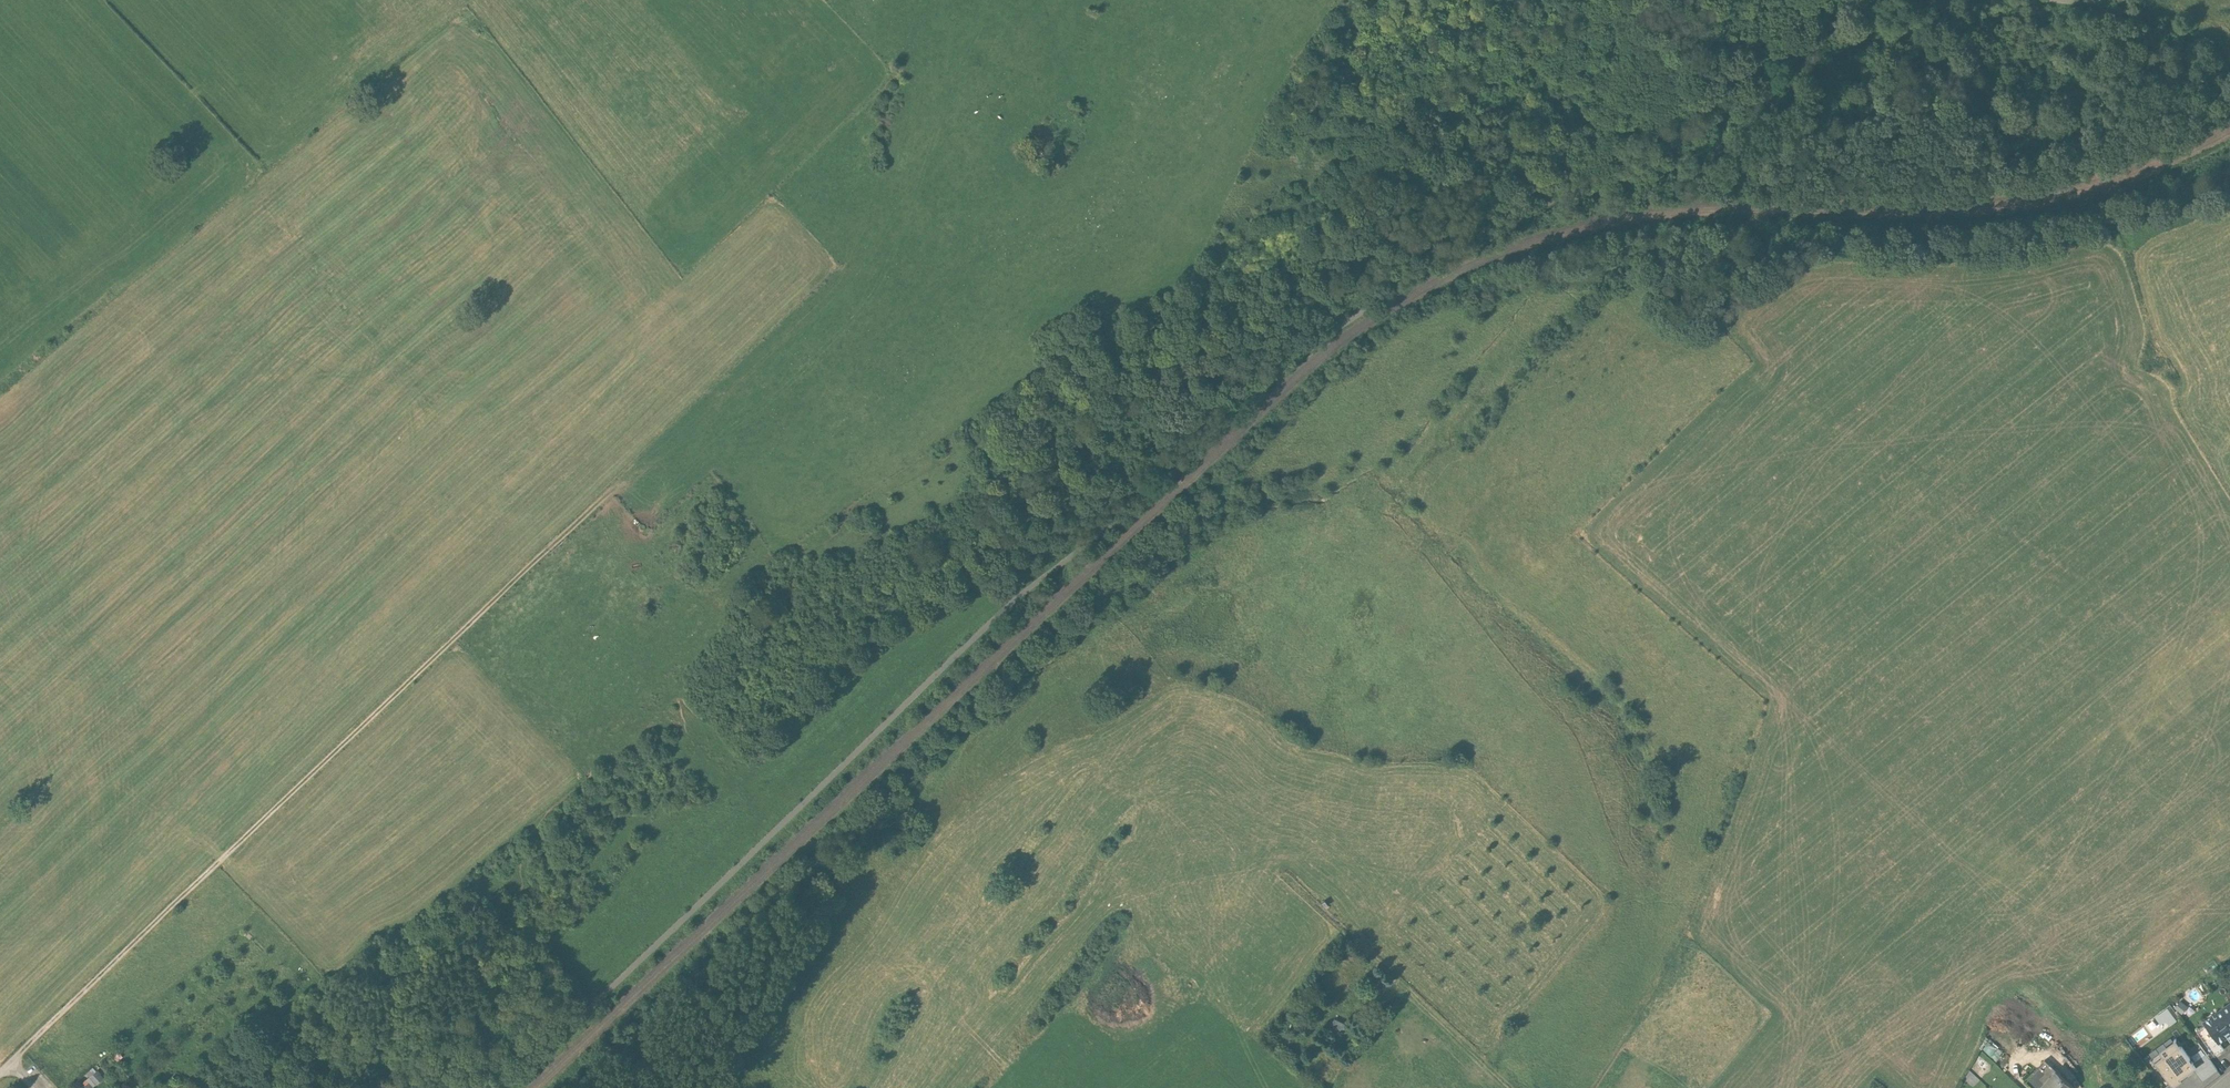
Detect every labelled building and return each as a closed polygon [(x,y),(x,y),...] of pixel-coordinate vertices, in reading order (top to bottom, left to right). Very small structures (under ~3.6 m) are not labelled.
[(2216,1012),(2218,1015),(2215,1017),(2213,1014),(2204,1021),(2219,1042),(2228,1035),(2229,1038),(2229,1002),(2216,1012)] [(1346,1031),(1351,1019),(1337,1014),(1333,1026),(1346,1031)] [(2197,1067),(2180,1045),(2165,1056),(2164,1055),(2155,1062),(2173,1087),(2183,1080),(2181,1078),(2197,1067)] [(2201,1065),(2196,1069),(2204,1079),(2219,1068),(2208,1052),(2197,1059),(2201,1065)] [(1979,1085),(1994,1065),(1980,1054),(1964,1074),(1979,1085)] [(2045,1060),(2025,1081),(2031,1087),(2073,1087),(2074,1087),(2045,1060)] [(95,1071),(81,1087),(82,1087),(98,1087),(105,1080),(95,1071)]
